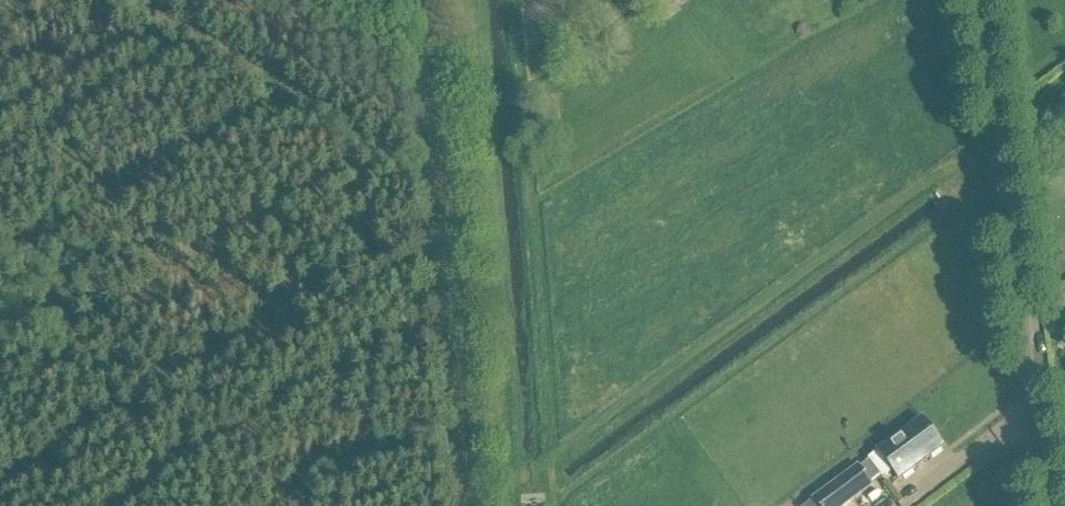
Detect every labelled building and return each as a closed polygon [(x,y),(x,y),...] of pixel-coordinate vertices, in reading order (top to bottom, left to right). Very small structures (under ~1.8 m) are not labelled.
[(922,421),(878,453),(879,455),(871,461),(887,482),(895,476),(899,482),(943,450),(922,421)] [(813,501),(817,505),(847,505),(872,487),(858,468),(813,501)]
